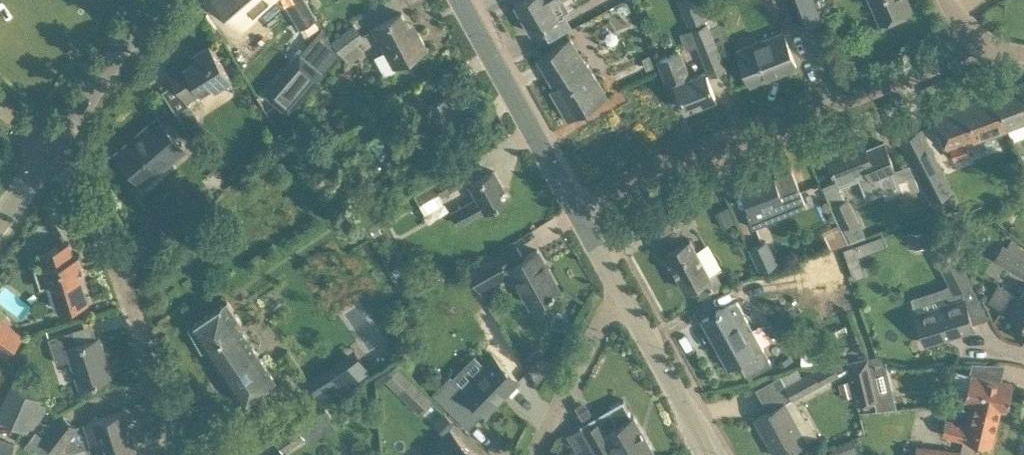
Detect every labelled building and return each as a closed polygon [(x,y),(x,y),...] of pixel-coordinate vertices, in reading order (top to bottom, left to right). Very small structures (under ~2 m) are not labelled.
[(270,0),(218,0),(249,36),(277,12),(268,1),(270,0)] [(299,26),(316,16),(306,0),(283,0),(299,26)] [(515,3),(532,32),(564,13),(570,10),(564,0),(520,0),(515,3)] [(689,25),(713,14),(706,0),(678,0),(689,25)] [(799,28),(822,18),(820,14),(817,7),(815,0),(788,0),(799,28)] [(881,23),(913,9),(909,0),(871,0),(881,23)] [(626,1),(618,5),(622,13),(631,9),(626,1)] [(637,8),(631,11),(644,47),(651,44),(637,8)] [(394,65),(409,57),(427,47),(418,32),(414,34),(402,12),(373,27),(394,65)] [(726,67),(714,36),(723,32),(719,23),(710,27),(708,21),(692,28),(710,73),(726,67)] [(354,23),(333,41),(344,54),(358,43),(360,42),(365,37),(354,23)] [(750,83),(797,65),(784,31),(737,49),(750,83)] [(329,37),(312,48),(328,65),(340,55),(329,37)] [(608,96),(598,79),(581,54),(580,55),(571,38),(538,57),(555,86),(550,89),(568,119),(608,96)] [(215,89),(232,78),(210,42),(167,70),(187,100),(212,84),(215,89)] [(300,48),(264,89),(288,111),(324,69),(300,48)] [(690,77),(683,58),(680,51),(659,59),(670,88),(676,85),(685,108),(715,97),(705,71),(690,77)] [(1023,122),(1023,81),(993,93),(1007,128),(1023,122)] [(444,132),(449,130),(466,120),(451,91),(429,103),(444,132)] [(965,144),(1007,128),(993,93),(933,116),(946,151),(950,149),(954,160),(969,155),(965,144)] [(189,103),(176,111),(186,127),(199,119),(189,103)] [(132,138),(117,152),(139,178),(166,155),(171,161),(185,149),(180,143),(157,117),(150,123),(151,125),(134,140),(132,138)] [(921,125),(900,136),(932,199),(953,188),(921,125)] [(867,148),(864,140),(863,138),(847,144),(848,146),(839,150),(837,148),(829,151),(829,154),(827,154),(837,180),(857,172),(866,195),(897,183),(892,171),(896,170),(885,141),(867,148)] [(461,165),(414,192),(426,213),(444,203),(437,192),(440,191),(442,194),(469,179),(461,165)] [(753,227),(765,222),(793,210),(787,195),(800,190),(792,168),(742,188),(751,209),(747,211),(753,227)] [(486,209),(491,206),(509,197),(494,170),(471,182),(479,196),(452,211),(459,224),(486,209)] [(716,181),(706,185),(710,195),(720,191),(716,181)] [(170,188),(154,210),(174,224),(190,201),(170,188)] [(838,220),(848,240),(865,232),(849,196),(831,204),(838,220)] [(684,221),(676,207),(655,219),(663,233),(684,221)] [(926,231),(908,231),(909,247),(926,246),(926,231)] [(710,273),(709,271),(691,238),(666,252),(686,289),(696,283),(702,294),(722,282),(716,270),(710,273)] [(777,262),(766,240),(749,249),(759,270),(777,262)] [(1011,240),(1007,246),(1002,243),(993,258),(1023,276),(1023,248),(1011,240)] [(45,263),(35,266),(41,286),(51,282),(59,308),(88,299),(77,264),(82,262),(79,252),(74,254),(69,241),(41,251),(45,263)] [(945,252),(942,244),(934,248),(938,256),(936,257),(953,292),(973,282),(955,247),(945,252)] [(510,264),(522,286),(531,304),(560,288),(538,249),(510,264)] [(857,308),(837,249),(802,261),(823,320),(857,308)] [(492,283),(507,274),(497,255),(469,270),(479,289),(481,289),(485,297),(496,291),(492,283)] [(1019,296),(998,284),(989,299),(1022,318),(1014,332),(1023,338),(1023,288),(1019,296)] [(916,312),(925,343),(974,327),(964,297),(916,312)] [(770,361),(763,346),(737,299),(702,319),(704,321),(707,319),(715,333),(718,331),(722,338),(715,341),(728,366),(739,361),(746,374),(770,361)] [(244,401),(270,383),(277,379),(240,324),(243,322),(228,300),(218,307),(189,325),(202,348),(206,346),(244,401)] [(426,305),(417,306),(418,320),(428,319),(426,305)] [(22,334),(0,318),(0,349),(7,354),(22,334)] [(80,386),(93,382),(112,376),(99,335),(78,342),(74,329),(49,337),(57,362),(70,357),(80,386)] [(496,329),(477,338),(481,347),(500,338),(496,329)] [(353,346),(306,379),(321,401),(368,369),(353,346)] [(486,412),(519,379),(491,352),(481,362),(485,366),(462,389),(486,412)] [(851,380),(855,395),(855,394),(857,404),(879,399),(868,355),(846,361),(848,369),(849,368),(851,380)] [(781,373),(799,370),(792,359),(781,365),(785,371),(781,373)] [(540,384),(546,374),(538,360),(529,365),(540,384)] [(846,361),(834,364),(832,361),(813,371),(812,369),(801,375),(799,370),(781,373),(780,374),(793,397),(756,417),(757,418),(760,417),(769,433),(766,435),(777,454),(779,454),(817,434),(808,417),(805,419),(794,399),(848,369),(846,361)] [(419,413),(432,399),(399,366),(386,380),(419,413)] [(1013,383),(971,372),(956,369),(950,395),(974,401),(972,408),(998,415),(1000,408),(1007,409),(1013,383)] [(842,398),(855,395),(851,380),(838,383),(842,398)] [(28,432),(34,419),(40,422),(44,412),(38,409),(43,400),(11,385),(0,410),(0,420),(28,432)] [(319,402),(322,409),(345,396),(341,390),(319,402)] [(923,405),(938,404),(937,395),(922,396),(923,405)] [(584,429),(594,446),(597,453),(611,445),(612,448),(616,454),(650,454),(654,452),(633,415),(631,416),(623,401),(625,400),(624,399),(607,408),(608,409),(609,409),(617,424),(604,431),(598,420),(584,429)] [(276,439),(284,451),(333,420),(325,408),(298,426),(297,425),(276,439)] [(991,445),(998,415),(972,408),(968,425),(945,419),(942,433),(991,445)] [(135,450),(136,450),(123,410),(86,422),(93,444),(103,440),(108,454),(137,454),(135,450)] [(433,422),(443,432),(453,421),(443,412),(433,422)] [(52,452),(54,449),(57,451),(76,425),(64,415),(41,444),(52,452)] [(464,443),(450,430),(440,440),(444,444),(433,454),(476,454),(464,443)] [(840,454),(846,454),(857,450),(852,437),(835,445),(840,454)] [(0,438),(0,454),(11,454),(15,443),(0,438)] [(52,452),(41,444),(34,454),(36,454),(50,454),(52,452)] [(960,452),(917,447),(916,454),(960,454),(960,452)]
